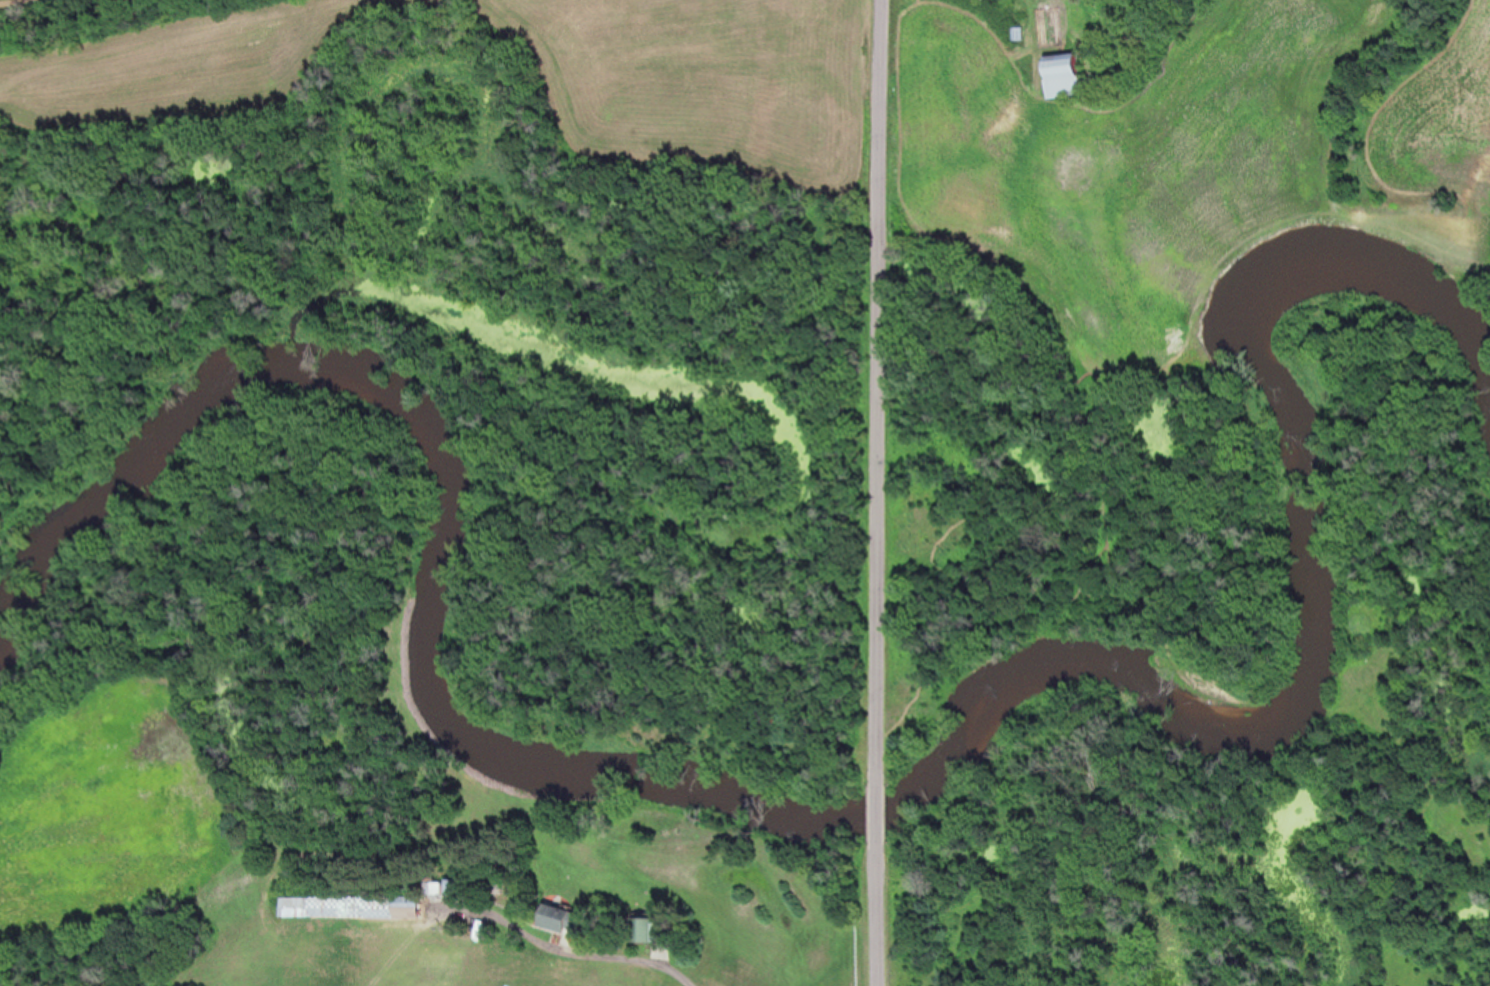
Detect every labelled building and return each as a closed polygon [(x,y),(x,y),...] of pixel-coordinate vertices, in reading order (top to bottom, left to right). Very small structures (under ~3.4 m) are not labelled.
[(1041,101),(1077,96),(1070,55),(1034,60),(1041,101)] [(298,917),(298,898),(271,898),(271,917),(298,917)] [(556,919),(529,913),(527,924),(554,930),(556,919)] [(622,917),(622,941),(655,941),(655,917),(622,917)]
